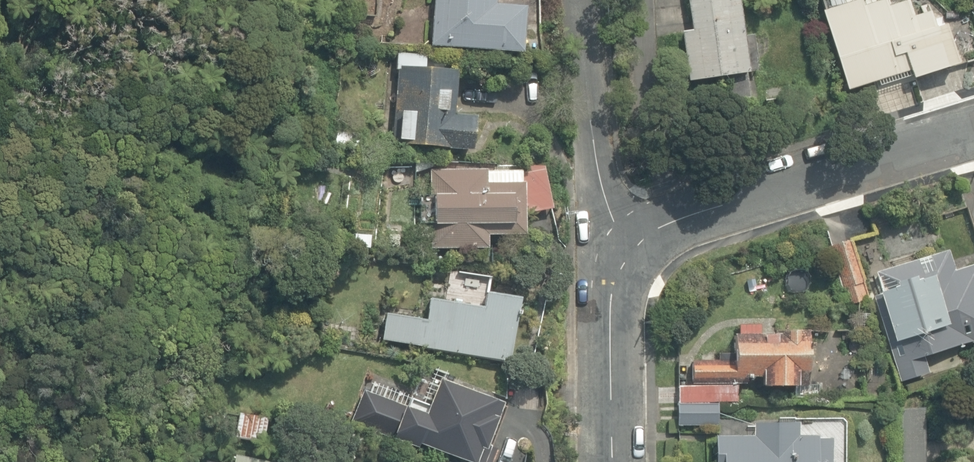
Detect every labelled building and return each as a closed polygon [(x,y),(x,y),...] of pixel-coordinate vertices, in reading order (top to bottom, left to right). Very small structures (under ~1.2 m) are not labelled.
[(521,51),(525,5),(495,3),(495,0),(434,0),(430,45),(521,51)] [(727,98),(749,95),(745,70),(758,68),(753,32),(743,34),(738,0),(687,0),(691,28),(681,29),(688,79),(723,73),(727,98)] [(846,89),(909,70),(911,76),(954,63),(942,23),(933,26),(928,9),(911,14),(906,0),(899,0),(886,4),(885,0),(870,0),(861,3),(861,0),(849,0),(821,8),(846,89)] [(392,143),(472,149),(475,115),(453,113),(456,69),(425,67),(426,54),(396,52),(395,69),(397,69),(392,143)] [(430,223),(431,248),(487,247),(487,235),(523,234),(523,212),(551,208),(542,166),(524,166),(524,172),(431,173),(431,197),(417,198),(418,224),(430,223)] [(370,248),(371,235),(354,233),(353,247),(370,248)] [(845,298),(845,299),(848,299),(858,298),(868,298),(849,238),(828,244),(831,255),(835,266),(838,276),(842,287),(845,298)] [(891,365),(973,340),(973,263),(951,270),(945,250),(873,272),(879,290),(869,294),(891,365)] [(380,340),(506,362),(517,297),(484,292),(481,304),(430,296),(426,320),(385,313),(380,340)] [(761,385),(796,386),(797,369),(809,370),(809,358),(811,358),(812,341),(803,341),(804,328),(775,327),(775,332),(752,331),(752,319),(732,318),(730,349),(711,348),(711,356),(688,355),(687,378),(735,380),(735,371),(762,373),(761,385)] [(500,376),(502,408),(544,405),(542,373),(500,376)] [(480,461),(484,461),(490,445),(485,443),(501,400),(438,377),(424,413),(364,390),(363,392),(352,421),(363,426),(400,439),(402,435),(474,461),(474,460),(480,461)] [(677,384),(677,424),(714,424),(714,401),(738,401),(738,383),(677,384)] [(821,392),(832,391),(831,383),(820,384),(821,392)] [(234,437),(263,443),(268,417),(239,412),(234,437)] [(830,436),(816,436),(816,432),(797,432),(797,420),(752,420),(752,433),(713,433),(714,461),(831,461),(830,436)] [(897,421),(897,439),(898,461),(923,461),(923,460),(923,420),(897,421)] [(235,453),(233,461),(276,461),(235,453)]
